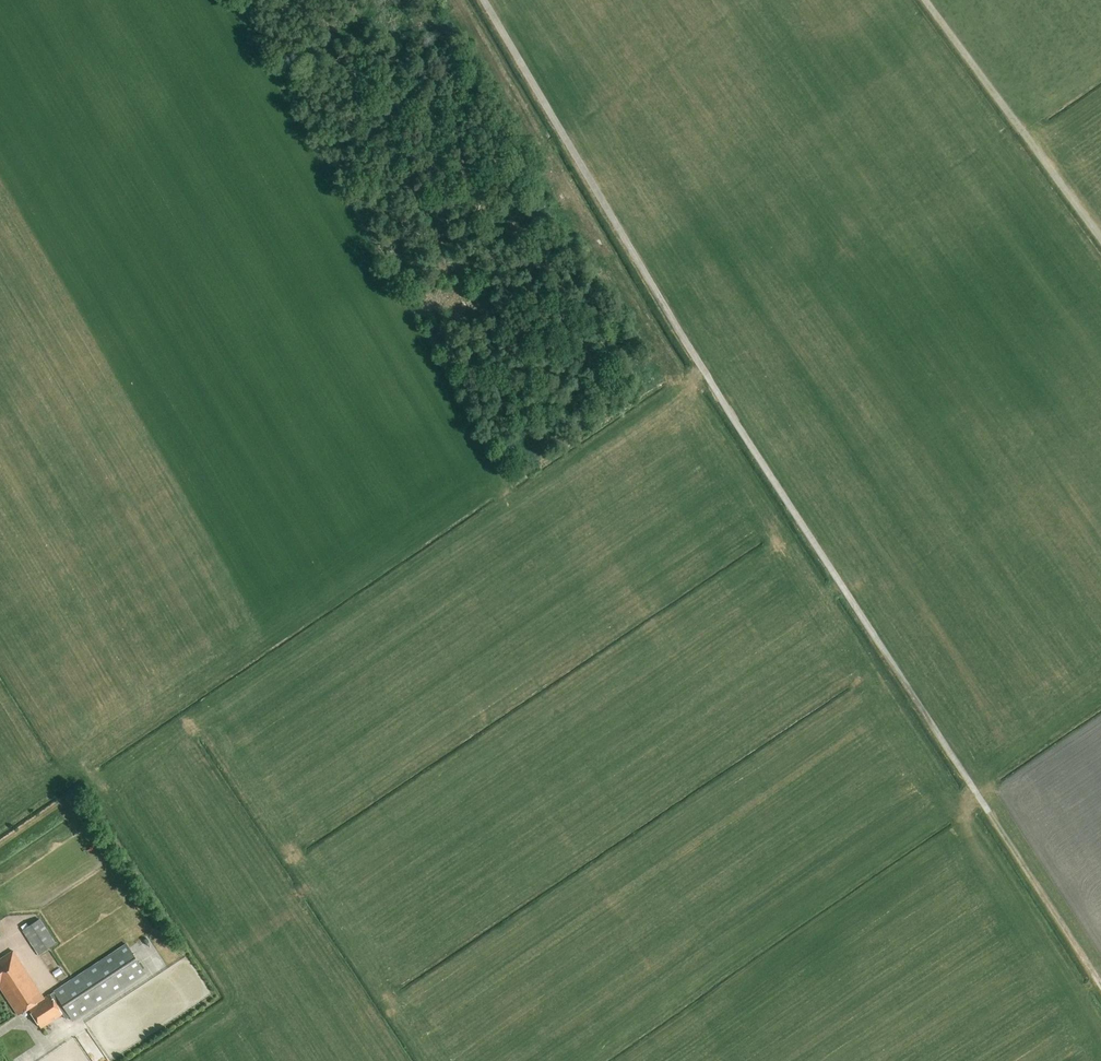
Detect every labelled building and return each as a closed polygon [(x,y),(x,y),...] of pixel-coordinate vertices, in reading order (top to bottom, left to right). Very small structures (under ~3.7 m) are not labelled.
[(28,926),(23,930),(38,954),(55,943),(39,919),(28,926)] [(44,999),(28,1009),(41,1028),(62,1014),(65,1019),(68,1017),(72,1022),(145,974),(126,944),(44,998),(44,999)] [(44,998),(13,951),(0,959),(0,987),(19,1015),(28,1009),(44,999),(44,998)]
